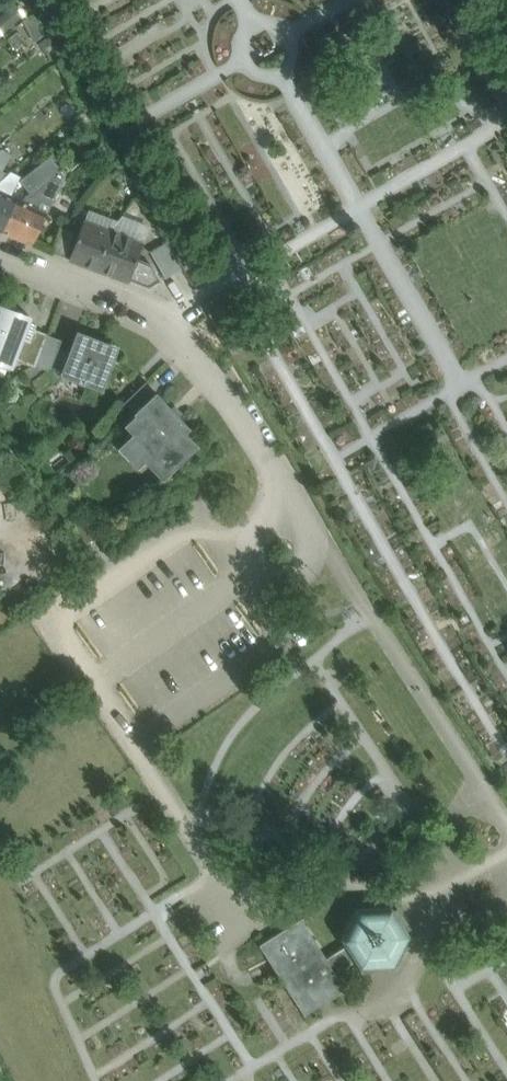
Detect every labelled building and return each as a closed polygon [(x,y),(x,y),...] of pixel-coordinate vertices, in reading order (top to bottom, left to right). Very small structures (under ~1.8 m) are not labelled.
[(208,104),(192,112),(197,122),(213,114),(208,104)] [(5,172),(13,155),(0,149),(0,169),(5,172)] [(60,170),(50,158),(20,180),(29,193),(34,189),(60,170)] [(34,189),(53,198),(55,198),(65,176),(60,170),(34,189)] [(29,193),(19,201),(46,212),(53,198),(34,189),(29,193)] [(0,193),(0,231),(4,233),(19,201),(0,193)] [(46,212),(19,201),(4,233),(31,244),(46,212)] [(109,232),(83,222),(69,259),(96,269),(109,232)] [(62,227),(53,252),(65,257),(74,232),(62,227)] [(143,244),(109,232),(96,269),(130,281),(131,280),(138,259),(143,244)] [(182,269),(167,242),(151,252),(166,278),(182,269)] [(153,265),(138,259),(131,280),(151,288),(162,280),(153,265)] [(0,305),(0,370),(4,369),(7,367),(10,359),(13,360),(13,358),(25,327),(29,316),(0,305)] [(25,327),(13,358),(33,365),(36,367),(36,366),(47,335),(48,334),(33,328),(33,330),(25,327)] [(114,348),(76,334),(69,353),(62,370),(100,385),(114,348)] [(62,340),(47,335),(36,366),(47,370),(48,369),(52,366),(59,349),(62,340)] [(59,349),(52,366),(62,370),(69,353),(59,349)] [(56,381),(48,369),(47,370),(36,366),(36,367),(33,365),(24,372),(40,393),(56,381)] [(146,383),(124,404),(134,414),(155,394),(146,383)] [(155,394),(134,414),(135,416),(124,427),(132,434),(117,448),(137,469),(145,461),(163,480),(197,446),(185,433),(189,429),(155,394)] [(81,513),(68,523),(85,546),(98,537),(81,513)] [(396,961),(402,927),(386,902),(346,905),(333,934),(352,964),(396,961)] [(306,1016),(347,990),(302,919),(261,946),(306,1016)]
